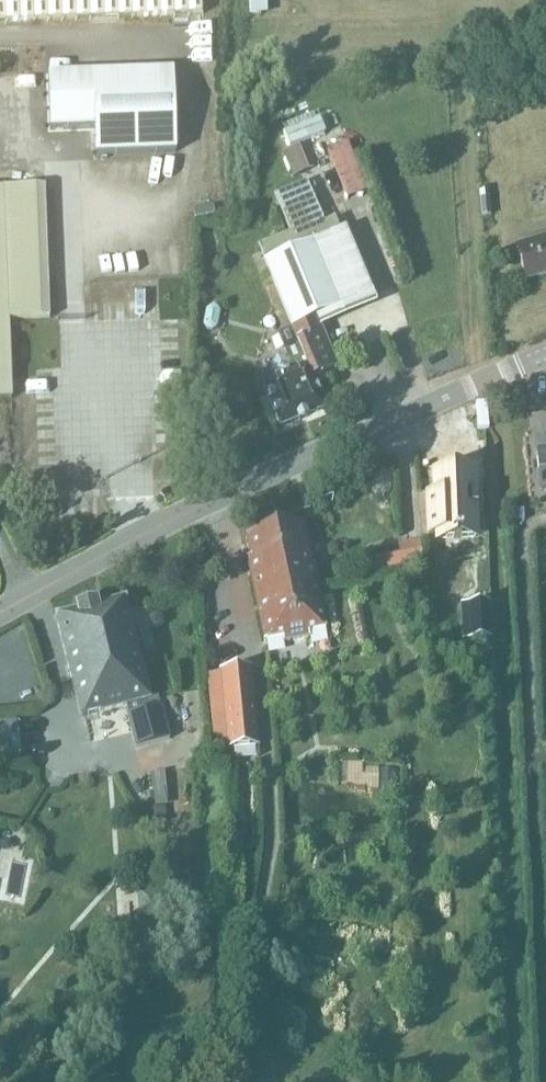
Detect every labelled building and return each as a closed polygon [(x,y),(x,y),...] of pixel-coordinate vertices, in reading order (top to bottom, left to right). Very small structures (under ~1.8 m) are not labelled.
[(203,15),(202,0),(0,0),(0,22),(203,15)] [(247,9),(268,9),(269,0),(247,0),(247,9)] [(174,71),(48,76),(50,131),(95,129),(96,155),(177,152),(174,71)] [(0,77),(0,87),(20,87),(20,77),(0,77)] [(296,249),(264,263),(292,329),(317,318),(373,294),(345,228),(340,230),(335,218),(325,223),(307,181),(273,195),(296,249)] [(0,185),(0,386),(9,386),(7,318),(47,316),(43,184),(0,185)] [(517,247),(527,279),(545,274),(545,239),(517,247)] [(279,377),(263,384),(280,427),(325,408),(312,377),(337,367),(321,329),(317,318),(292,329),(304,359),(291,365),(288,361),(284,359),(279,360),(275,363),(273,367),(274,372),(277,376),(279,377)] [(535,441),(540,491),(545,490),(545,440),(535,441)] [(440,492),(432,493),(433,529),(441,529),(441,535),(479,534),(477,469),(439,470),(440,492)] [(250,557),(247,557),(265,641),(283,637),(284,643),(310,637),(309,632),(327,628),(314,565),(312,566),(303,525),(246,536),(250,557)] [(489,568),(467,569),(468,604),(490,603),(489,568)] [(76,610),(55,615),(81,716),(127,705),(153,698),(135,628),(149,625),(145,608),(130,611),(126,598),(99,605),(97,600),(75,606),(76,610)] [(228,750),(259,747),(251,668),(221,671),(228,750)] [(162,706),(127,715),(136,747),(170,738),(162,706)] [(91,735),(109,735),(109,719),(90,720),(91,735)] [(10,727),(0,727),(0,751),(11,751),(10,727)]
